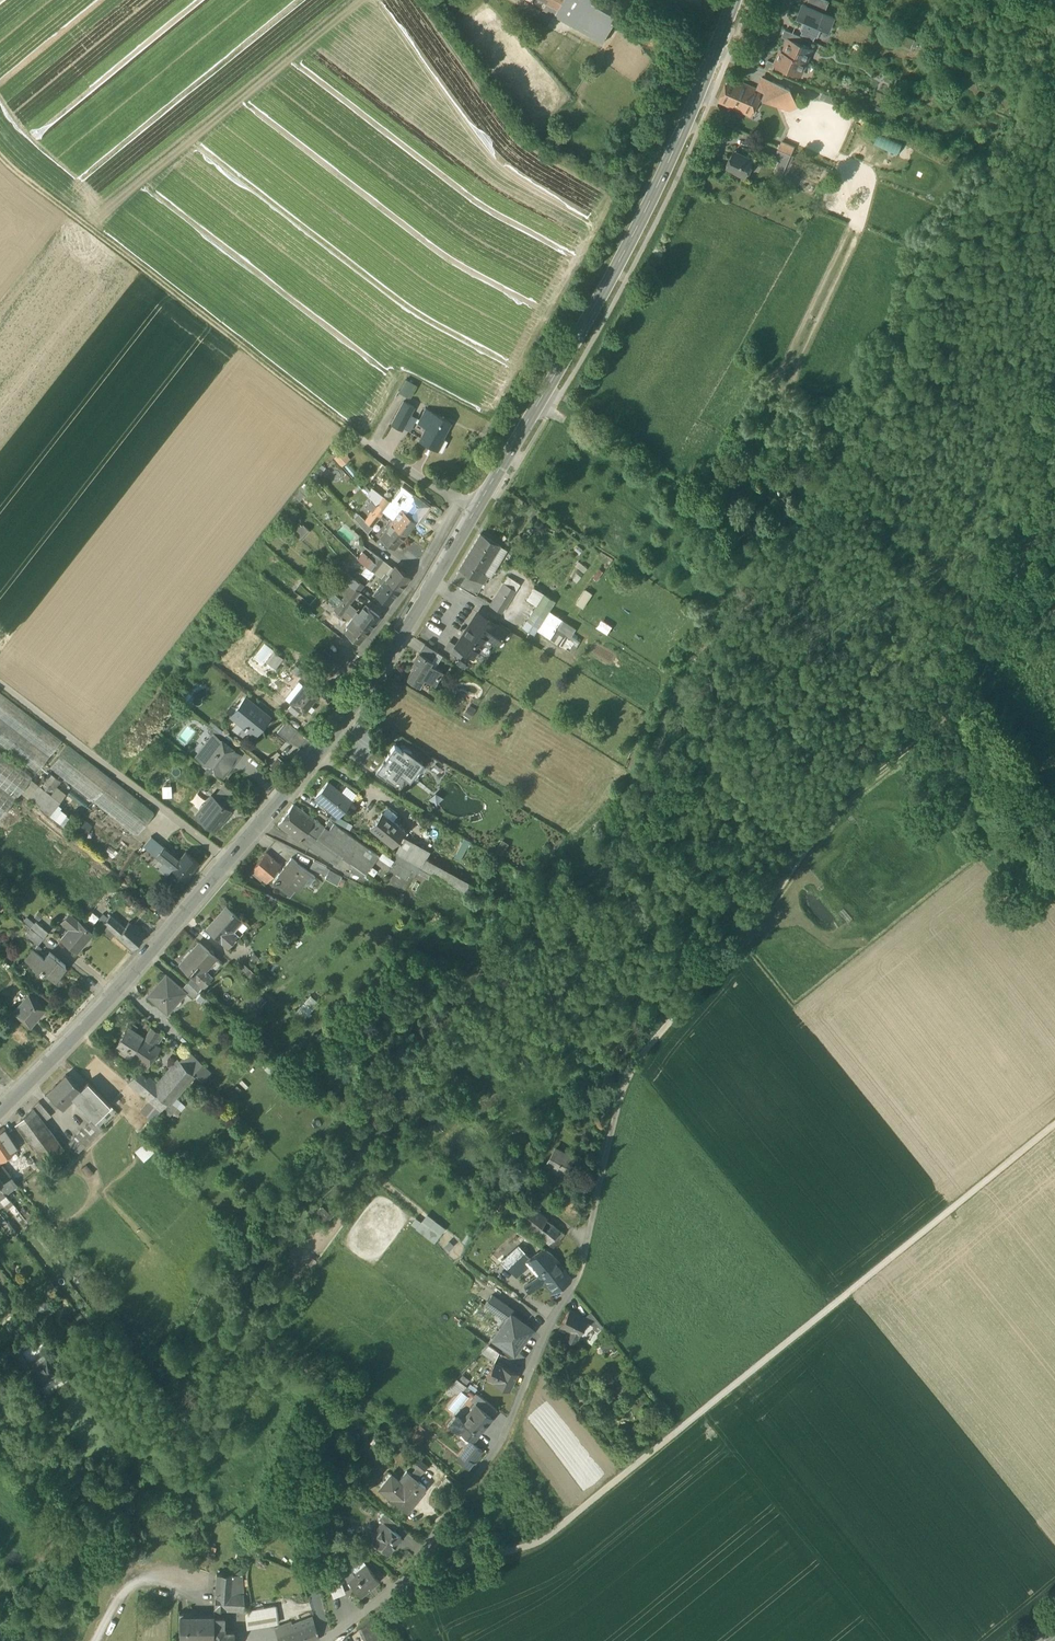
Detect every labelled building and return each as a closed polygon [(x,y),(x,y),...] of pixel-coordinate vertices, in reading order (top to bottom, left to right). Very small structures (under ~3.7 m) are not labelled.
[(610,0),(542,0),(546,2),(557,8),(553,15),(570,24),(601,42),(611,25),(621,6),(610,0)] [(824,12),(829,0),(808,0),(806,4),(824,12)] [(546,2),(542,10),(553,15),(557,8),(546,2)] [(816,34),(817,34),(821,25),(829,28),(834,16),(824,12),(806,4),(803,3),(798,15),(806,18),(802,28),(803,28),(816,34)] [(794,39),(796,33),(785,28),(782,35),(788,38),(789,37),(794,39)] [(816,34),(803,28),(800,35),(803,36),(809,39),(811,35),(814,36),(816,34)] [(794,39),(800,42),(803,36),(800,35),(796,33),(794,39)] [(788,38),(783,51),(806,61),(812,47),(800,42),(794,39),(789,37),(788,38)] [(800,75),(806,61),(783,51),(780,50),(775,62),(774,64),(785,68),(800,75)] [(765,67),(783,74),(785,68),(774,64),(775,62),(768,59),(765,67)] [(768,92),(773,81),(762,76),(758,87),(764,90),(768,92)] [(719,101),(751,114),(761,91),(730,77),(719,101)] [(773,91),(778,103),(793,97),(792,94),(789,87),(773,81),(768,92),(770,92),(773,91)] [(768,92),(764,90),(763,98),(778,103),(773,91),(770,92),(768,92)] [(793,97),(796,104),(802,102),(798,91),(792,94),(793,97)] [(793,97),(778,103),(789,108),(797,105),(796,104),(793,97)] [(896,152),(900,142),(877,133),(873,143),(896,152)] [(779,148),(785,151),(788,143),(782,141),(779,148)] [(794,146),(788,143),(785,151),(791,153),(794,146)] [(726,167),(746,176),(753,159),(739,153),(738,157),(731,154),(726,167)] [(405,379),(399,391),(408,396),(415,385),(405,379)] [(414,407),(403,401),(391,424),(402,430),(403,428),(410,414),(414,407)] [(438,449),(441,451),(447,440),(443,438),(444,438),(442,437),(450,421),(426,408),(420,420),(419,420),(427,424),(425,427),(419,440),(437,450),(438,449)] [(414,422),(425,427),(427,424),(419,420),(420,420),(410,414),(403,428),(409,431),(414,422)] [(350,458),(342,449),(333,456),(341,466),(350,458)] [(358,473),(349,462),(344,466),(353,477),(358,473)] [(394,481),(382,497),(383,497),(390,502),(401,487),(394,481)] [(401,487),(390,502),(383,511),(391,517),(394,519),(401,510),(412,495),(401,487)] [(376,506),(383,497),(382,497),(371,488),(366,494),(371,500),(373,502),(376,506)] [(426,506),(412,495),(401,510),(414,521),(426,506)] [(376,506),(375,508),(381,513),(383,511),(390,502),(383,497),(376,506)] [(536,510),(527,505),(523,512),(532,517),(536,510)] [(373,524),(381,513),(375,508),(373,510),(372,512),(366,519),(373,524)] [(391,517),(388,521),(404,534),(415,521),(414,521),(401,510),(394,519),(391,517)] [(353,518),(359,524),(364,520),(357,514),(353,518)] [(359,524),(367,532),(371,527),(364,520),(359,524)] [(394,547),(404,534),(388,521),(384,525),(387,527),(380,537),(394,547)] [(303,523),(294,533),(300,539),(309,529),(303,523)] [(465,573),(483,583),(487,575),(484,573),(500,545),(480,533),(459,569),(465,573)] [(358,546),(352,553),(357,557),(362,550),(365,546),(361,543),(358,546)] [(484,573),(487,575),(491,577),(507,549),(500,545),(484,573)] [(365,546),(362,550),(371,558),(372,559),(375,554),(365,546)] [(357,557),(366,565),(371,558),(362,550),(357,557)] [(366,566),(374,572),(382,560),(383,560),(375,554),(372,559),(371,558),(366,565),(366,566)] [(374,572),(381,577),(384,573),(387,575),(392,568),(382,560),(374,572)] [(587,569),(578,561),(575,565),(583,573),(587,569)] [(384,573),(381,577),(398,590),(409,576),(394,565),(392,568),(387,575),(384,573)] [(362,572),(369,577),(374,572),(366,566),(362,572)] [(451,581),(459,585),(465,573),(459,569),(451,581)] [(599,569),(593,578),(597,581),(603,572),(599,569)] [(341,576),(350,583),(354,578),(345,571),(341,576)] [(483,583),(465,573),(459,585),(476,595),(483,583)] [(490,605),(497,610),(510,588),(507,586),(512,579),(508,576),(490,605)] [(388,604),(398,590),(381,577),(377,581),(380,584),(373,593),(388,604)] [(354,578),(350,583),(359,590),(363,584),(354,578)] [(520,583),(512,579),(507,586),(510,588),(497,610),(502,613),(520,583)] [(349,603),(359,590),(350,583),(341,594),(344,596),(341,599),(339,602),(337,600),(335,602),(337,604),(344,609),(349,603)] [(535,605),(543,593),(533,587),(526,599),(535,605)] [(582,609),(592,593),(584,589),(575,604),(582,609)] [(339,602),(341,599),(333,592),(329,598),(335,602),(337,600),(339,602)] [(555,600),(543,593),(535,605),(522,626),(534,634),(555,600)] [(349,603),(344,609),(352,616),(355,611),(357,608),(349,603)] [(341,614),(344,609),(337,604),(334,609),(341,614)] [(355,611),(352,616),(369,628),(379,615),(365,604),(358,613),(355,611)] [(349,620),(352,616),(344,609),(341,614),(349,620)] [(464,651),(473,656),(477,649),(479,650),(483,644),(481,642),(485,636),(493,640),(493,641),(498,640),(499,638),(500,639),(502,636),(501,635),(502,634),(501,629),(499,627),(479,614),(471,626),(469,625),(463,635),(465,636),(458,646),(460,648),(464,651)] [(358,642),(369,628),(352,616),(349,620),(351,622),(344,631),(358,642)] [(557,629),(570,637),(571,635),(575,628),(562,620),(557,629)] [(557,629),(556,628),(549,639),(563,648),(570,637),(557,629)] [(580,641),(571,635),(570,637),(563,648),(572,653),(580,641)] [(488,647),(493,640),(485,636),(481,642),(483,644),(479,650),(477,649),(473,656),(480,660),(484,654),(487,655),(491,649),(488,647)] [(444,648),(455,655),(460,648),(458,646),(449,640),(444,648)] [(419,652),(432,660),(438,652),(425,644),(419,652)] [(455,655),(460,658),(464,651),(460,648),(455,655)] [(273,650),(265,661),(275,669),(283,658),(273,650)] [(406,677),(417,684),(423,675),(435,682),(442,672),(435,667),(430,664),(432,660),(419,652),(414,660),(417,662),(406,677)] [(430,664),(435,667),(443,655),(438,652),(432,660),(430,664)] [(297,673),(301,669),(295,665),(291,671),(297,675),(298,674),(297,673)] [(298,674),(307,681),(311,676),(304,671),(301,669),(297,673),(298,674)] [(297,693),(303,685),(298,681),(292,689),(297,693)] [(300,710),(303,713),(317,695),(303,685),(297,693),(290,702),(291,703),(300,710)] [(285,698),(290,702),(297,693),(292,689),(285,698)] [(0,692),(0,744),(37,772),(62,740),(0,692)] [(248,730),(254,736),(270,716),(246,697),(230,717),(237,722),(248,730)] [(296,716),(300,710),(291,703),(287,708),(296,716)] [(469,719),(476,709),(470,705),(467,708),(462,715),(469,719)] [(277,732),(288,741),(297,730),(286,721),(277,732)] [(248,730),(237,722),(231,728),(242,737),(248,730)] [(213,736),(224,744),(228,738),(212,726),(207,733),(213,737),(213,736)] [(200,759),(222,775),(228,767),(226,766),(230,761),(232,762),(238,754),(224,744),(213,736),(213,737),(205,747),(206,750),(200,759)] [(386,776),(391,780),(398,771),(400,768),(408,775),(418,762),(410,756),(401,750),(394,744),(386,755),(385,757),(386,758),(383,761),(383,760),(382,760),(374,772),(379,775),(380,774),(385,777),(386,776)] [(49,768),(135,835),(138,835),(154,815),(154,812),(68,745),(49,768)] [(382,760),(383,760),(385,757),(386,755),(374,746),(370,751),(382,760)] [(398,771),(400,773),(409,780),(423,761),(403,747),(402,748),(401,750),(410,756),(418,762),(408,775),(400,768),(398,771)] [(361,763),(374,772),(382,760),(370,751),(361,763)] [(21,792),(31,779),(32,777),(0,752),(0,819),(21,792)] [(285,762),(277,757),(270,767),(277,773),(285,762)] [(400,773),(398,771),(391,780),(394,782),(400,773)] [(60,802),(51,794),(57,787),(61,782),(49,772),(46,777),(44,776),(41,779),(43,780),(39,785),(28,798),(50,815),(55,808),(60,802)] [(21,792),(28,798),(39,785),(31,779),(21,792)] [(334,812),(338,816),(350,800),(340,792),(327,782),(315,797),(334,812)] [(340,792),(350,800),(356,793),(346,785),(340,792)] [(171,786),(162,787),(162,798),(172,798),(171,786)] [(215,799),(228,810),(239,796),(225,786),(215,799)] [(65,794),(57,787),(51,794),(60,802),(65,794)] [(196,816),(215,831),(230,811),(228,810),(215,799),(211,797),(196,816)] [(278,825),(300,841),(315,820),(314,820),(293,805),(278,825)] [(382,811),(392,820),(397,814),(387,805),(382,811)] [(71,821),(55,808),(50,815),(66,827),(71,821)] [(369,827),(392,845),(405,830),(392,820),(382,811),(369,827)] [(329,818),(334,821),(338,816),(334,812),(329,818)] [(352,823),(338,816),(334,821),(349,829),(352,823)] [(92,826),(82,819),(75,828),(85,835),(92,826)] [(354,864),(365,872),(378,854),(333,823),(330,827),(328,829),(324,826),(314,819),(314,820),(315,820),(300,841),(329,861),(330,859),(336,864),(342,856),(354,864)] [(143,847),(156,857),(164,847),(151,837),(143,847)] [(395,853),(397,854),(420,866),(421,867),(426,858),(429,852),(403,838),(400,844),(400,843),(399,844),(400,845),(395,853)] [(470,841),(463,838),(454,856),(460,860),(470,841)] [(508,844),(502,840),(494,851),(500,856),(508,844)] [(109,846),(104,853),(112,859),(117,853),(109,846)] [(171,870),(185,880),(199,863),(186,852),(179,860),(177,863),(171,858),(173,855),(164,847),(156,857),(163,863),(172,870),(171,870)] [(394,859),(382,852),(378,857),(390,865),(394,859)] [(251,871),(267,883),(280,866),(266,853),(251,871)] [(417,872),(420,866),(397,854),(394,859),(388,870),(400,876),(402,871),(409,875),(414,877),(417,872)] [(177,863),(179,860),(173,855),(171,858),(177,863)] [(390,865),(378,857),(375,862),(387,869),(390,865)] [(278,875),(295,889),(301,881),(304,883),(311,874),(291,858),(278,875)] [(474,885),(426,858),(421,867),(430,872),(469,893),(474,885)] [(310,867),(323,874),(326,867),(313,860),(310,867)] [(166,876),(171,870),(172,870),(163,863),(157,870),(166,876)] [(349,871),(362,877),(365,872),(354,864),(349,871)] [(420,866),(417,872),(427,878),(430,872),(421,867),(420,866)] [(337,884),(341,877),(328,871),(326,875),(325,878),(337,884)] [(402,871),(400,876),(406,879),(409,875),(402,871)] [(315,877),(311,874),(304,883),(308,886),(315,877)] [(295,889),(278,875),(273,882),(290,896),(295,889)] [(259,900),(273,906),(276,899),(263,893),(259,900)] [(207,928),(227,946),(235,937),(229,932),(240,920),(226,907),(221,913),(223,915),(216,924),(213,921),(207,928)] [(221,913),(213,921),(216,924),(223,915),(221,913)] [(62,939),(76,952),(92,933),(69,914),(62,922),(71,929),(62,939)] [(117,936),(132,949),(144,936),(129,922),(124,928),(110,915),(103,924),(114,933),(117,936)] [(36,921),(30,928),(43,938),(48,931),(36,921)] [(98,930),(109,939),(114,933),(103,924),(98,930)] [(38,944),(43,938),(30,928),(26,933),(38,944)] [(192,976),(203,985),(211,977),(203,970),(215,957),(199,942),(189,953),(190,954),(180,965),(192,976)] [(43,969),(54,979),(65,965),(49,952),(44,959),(33,950),(25,959),(40,972),(43,969)] [(223,964),(215,957),(203,970),(211,977),(223,964)] [(148,996),(167,1012),(185,991),(181,988),(166,974),(148,996)] [(187,981),(198,991),(203,985),(192,976),(187,981)] [(187,981),(181,988),(185,991),(192,998),(198,991),(187,981)] [(13,1011),(29,1025),(45,1008),(29,994),(13,1011)] [(259,995),(246,1007),(254,1015),(266,1003),(259,995)] [(320,1005),(310,996),(297,1012),(307,1020),(320,1005)] [(115,1048),(129,1056),(142,1036),(127,1026),(115,1048)] [(129,1056),(146,1067),(161,1045),(158,1043),(163,1035),(151,1027),(144,1037),(142,1036),(129,1056)] [(179,1060),(192,1073),(193,1072),(201,1063),(187,1051),(179,1060)] [(153,1090),(167,1102),(169,1100),(173,1095),(192,1073),(179,1060),(159,1083),(153,1090)] [(211,1071),(201,1063),(193,1072),(203,1081),(211,1071)] [(148,1099),(161,1109),(163,1107),(167,1102),(153,1090),(159,1083),(149,1075),(146,1078),(137,1071),(128,1082),(148,1099)] [(62,1107),(72,1096),(80,1088),(66,1073),(47,1092),(62,1107)] [(72,1096),(93,1117),(108,1103),(87,1082),(80,1088),(72,1096)] [(186,1105),(173,1095),(169,1100),(177,1108),(173,1113),(176,1116),(186,1105)] [(161,1109),(148,1099),(140,1110),(152,1120),(161,1109)] [(177,1108),(169,1100),(167,1102),(163,1107),(172,1114),(173,1113),(177,1108)] [(32,1107),(37,1113),(44,1108),(39,1101),(32,1107)] [(109,1105),(108,1103),(93,1117),(95,1119),(102,1112),(109,1105)] [(15,1123),(24,1135),(41,1118),(37,1113),(32,1107),(15,1123)] [(50,1116),(44,1108),(37,1113),(41,1118),(43,1121),(50,1116)] [(102,1112),(95,1119),(99,1124),(107,1117),(102,1112)] [(78,1151),(102,1127),(99,1124),(95,1119),(93,1117),(91,1119),(93,1121),(91,1123),(91,1124),(71,1144),(78,1151)] [(43,1121),(41,1118),(24,1135),(43,1161),(63,1147),(43,1121)] [(69,1141),(71,1144),(91,1124),(91,1123),(93,1121),(91,1119),(69,1141)] [(17,1147),(3,1126),(0,1128),(0,1159),(17,1147)] [(135,1152),(143,1160),(153,1151),(145,1143),(135,1152)] [(564,1178),(564,1175),(556,1170),(558,1168),(551,1164),(558,1151),(554,1146),(543,1167),(564,1178)] [(554,1146),(558,1151),(572,1159),(564,1175),(564,1178),(576,1157),(554,1146)] [(556,1170),(564,1175),(572,1159),(558,1151),(551,1164),(558,1168),(556,1170)] [(11,1174),(1,1161),(0,1162),(0,1178),(3,1181),(8,1177),(11,1174)] [(80,1168),(88,1176),(93,1172),(85,1164),(80,1168)] [(0,1183),(0,1186),(5,1193),(15,1185),(8,1177),(3,1181),(0,1183)] [(5,1193),(0,1186),(0,1206),(5,1202),(10,1199),(5,1193)] [(5,1202),(16,1217),(21,1213),(10,1199),(5,1202)] [(322,1207),(315,1216),(325,1225),(333,1216),(322,1207)] [(530,1227),(535,1231),(546,1218),(533,1208),(523,1221),(527,1224),(526,1225),(529,1228),(530,1227)] [(20,1222),(21,1222),(25,1218),(21,1213),(16,1217),(20,1222)] [(32,1213),(25,1218),(29,1223),(36,1218),(32,1213)] [(426,1215),(414,1230),(433,1244),(444,1229),(426,1215)] [(25,1227),(29,1223),(25,1218),(21,1222),(25,1227)] [(559,1229),(546,1218),(535,1231),(549,1242),(559,1229)] [(564,1233),(559,1229),(549,1242),(553,1245),(564,1233)] [(502,1260),(516,1275),(530,1263),(526,1259),(529,1257),(518,1245),(502,1260)] [(530,1263),(537,1272),(556,1258),(551,1254),(543,1247),(529,1257),(526,1259),(530,1263)] [(544,1281),(551,1292),(570,1279),(562,1263),(556,1258),(537,1272),(539,1275),(540,1275),(544,1281)] [(524,1285),(529,1292),(544,1281),(540,1275),(539,1275),(524,1285)] [(484,1305),(506,1320),(510,1314),(511,1314),(513,1310),(492,1295),(484,1305)] [(566,1339),(575,1344),(586,1324),(589,1320),(583,1317),(571,1310),(562,1326),(570,1331),(566,1339)] [(586,1324),(593,1328),(591,1331),(597,1334),(602,1326),(590,1311),(583,1317),(589,1320),(586,1324)] [(492,1339),(514,1355),(533,1330),(511,1314),(510,1314),(506,1320),(492,1339)] [(608,1339),(600,1345),(605,1352),(610,1348),(613,1352),(617,1350),(608,1339)] [(481,1352),(494,1363),(498,1352),(488,1345),(481,1352)] [(25,1373),(30,1369),(34,1367),(30,1362),(19,1348),(11,1355),(25,1373)] [(43,1352),(30,1362),(34,1367),(30,1369),(42,1386),(43,1385),(58,1374),(59,1373),(43,1352)] [(493,1384),(509,1392),(517,1374),(494,1363),(486,1378),(494,1382),(493,1384)] [(64,1382),(58,1374),(43,1385),(49,1393),(64,1382)] [(456,1379),(448,1389),(452,1393),(457,1393),(460,1391),(463,1390),(466,1387),(456,1379)] [(476,1406),(491,1418),(497,1411),(477,1395),(472,1402),(476,1406)] [(476,1406),(463,1422),(458,1429),(473,1441),(491,1418),(476,1406)] [(456,1432),(458,1429),(463,1422),(454,1415),(447,1424),(456,1432)] [(422,1445),(431,1434),(420,1426),(408,1440),(422,1452),(425,1447),(422,1445)] [(462,1455),(473,1463),(482,1451),(472,1442),(462,1455)] [(457,1462),(467,1470),(473,1463),(462,1455),(457,1462)] [(422,1472),(427,1467),(417,1458),(412,1464),(415,1467),(422,1472)] [(415,1467),(410,1473),(412,1475),(416,1478),(422,1472),(415,1467)] [(398,1479),(401,1481),(409,1472),(406,1469),(398,1479)] [(409,1472),(401,1481),(400,1483),(402,1485),(403,1486),(412,1475),(410,1473),(409,1472)] [(380,1487),(391,1497),(402,1485),(400,1483),(401,1481),(398,1479),(391,1473),(380,1487)] [(403,1486),(402,1485),(391,1497),(407,1510),(415,1501),(413,1500),(425,1487),(416,1478),(412,1475),(403,1486)] [(437,1486),(446,1494),(455,1485),(445,1477),(437,1486)] [(383,1521),(393,1529),(398,1524),(383,1511),(378,1517),(383,1521)] [(371,1538),(387,1551),(400,1536),(393,1529),(383,1521),(377,1527),(377,1531),(371,1538)] [(349,1566),(352,1569),(354,1573),(366,1563),(361,1557),(349,1566)] [(345,1575),(360,1594),(380,1579),(367,1563),(366,1563),(354,1573),(352,1569),(345,1575)] [(233,1573),(242,1574),(241,1565),(233,1565),(233,1573)] [(213,1608),(244,1610),(245,1610),(242,1574),(233,1573),(216,1573),(213,1608)] [(345,1593),(339,1577),(327,1582),(333,1598),(345,1593)] [(268,1607),(270,1623),(276,1622),(274,1606),(268,1607)] [(268,1607),(245,1610),(244,1610),(245,1612),(247,1626),(270,1623),(268,1607)] [(213,1615),(186,1615),(186,1618),(179,1618),(179,1637),(213,1637),(213,1625),(213,1615)] [(213,1615),(213,1625),(224,1625),(224,1615),(213,1615)] [(293,1628),(291,1622),(274,1627),(276,1631),(279,1640),(312,1640),(319,1639),(313,1624),(297,1629),(294,1630),(293,1628)] [(372,1622),(358,1629),(364,1640),(381,1640),(372,1622)] [(224,1625),(213,1625),(213,1637),(213,1640),(234,1640),(234,1630),(224,1630),(224,1625)]
